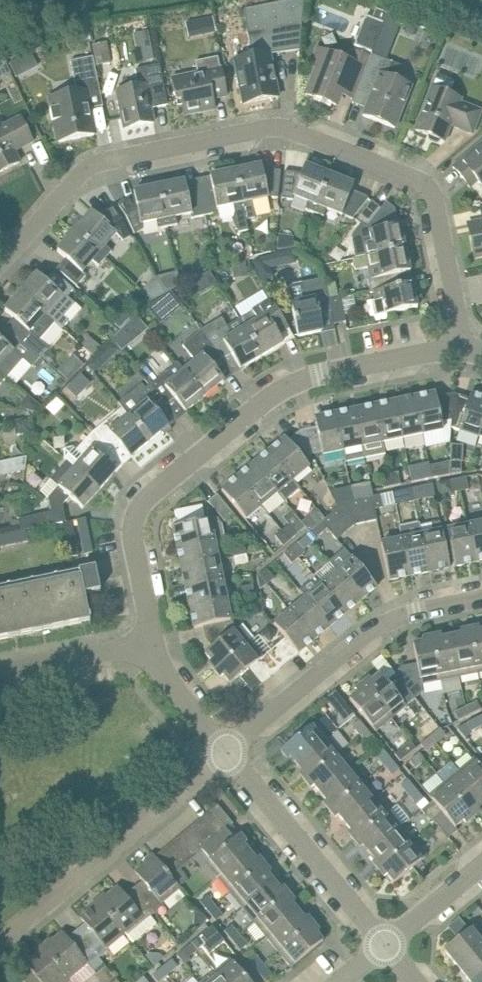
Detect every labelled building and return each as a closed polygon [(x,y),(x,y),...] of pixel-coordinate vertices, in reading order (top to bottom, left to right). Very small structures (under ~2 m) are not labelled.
[(304,0),(289,0),(244,9),(248,32),(253,56),(235,60),(243,103),(278,96),(270,54),(300,50),(304,0)] [(387,13),(377,8),(373,18),(365,15),(354,45),(372,52),(387,13)] [(372,54),(386,59),(402,18),(387,12),(387,13),(372,52),(372,54)] [(213,16),(203,18),(207,33),(216,31),(213,16)] [(147,31),(136,33),(139,45),(149,43),(147,31)] [(107,38),(91,41),(96,66),(112,63),(107,38)] [(352,62),(317,49),(311,64),(318,67),(307,93),(335,104),(346,78),(357,82),(365,64),(368,56),(356,52),(352,62)] [(386,59),(372,54),(367,67),(359,85),(373,91),(363,115),(395,127),(412,85),(381,73),(387,59),(386,59)] [(93,56),(70,61),(75,85),(98,81),(93,56)] [(220,67),(218,56),(195,61),(197,72),(172,77),(177,101),(182,100),(185,115),(203,112),(202,108),(214,106),(212,99),(226,96),(222,77),(220,67)] [(0,61),(0,69),(1,72),(9,69),(5,58),(0,61)] [(168,105),(160,65),(135,70),(138,86),(116,91),(124,128),(154,122),(151,108),(168,105)] [(415,129),(428,135),(429,139),(437,143),(441,140),(445,141),(451,125),(473,134),(480,115),(481,110),(461,102),(462,99),(432,87),(422,111),(415,129)] [(77,91),(50,96),(55,122),(59,141),(94,134),(90,115),(89,109),(85,89),(77,91)] [(20,161),(14,149),(31,140),(31,142),(32,142),(23,124),(20,116),(2,125),(1,124),(0,124),(0,171),(20,161)] [(453,167),(463,177),(469,172),(481,186),(481,143),(453,167)] [(244,164),(235,166),(236,170),(244,210),(246,219),(256,217),(254,208),(252,200),(267,197),(268,197),(277,198),(278,190),(281,170),(270,169),(263,170),(261,165),(249,168),(244,164)] [(315,212),(331,171),(322,167),(317,170),(305,165),(301,175),(296,173),(285,171),(282,191),(282,198),(293,199),(295,196),(308,201),(305,209),(315,212)] [(212,186),(200,189),(206,215),(219,212),(218,207),(233,204),(235,212),(233,215),(233,218),(233,222),(234,224),(234,225),(236,229),(238,231),(238,232),(248,229),(246,219),(244,210),(236,170),(235,166),(226,168),(223,173),(210,176),(212,186)] [(331,171),(315,212),(324,216),(327,208),(353,218),(369,198),(365,195),(351,190),(354,184),(341,179),(338,174),(331,171)] [(167,180),(159,182),(160,186),(168,226),(178,224),(176,216),(191,213),(192,218),(206,215),(200,189),(187,192),(185,181),(172,184),(172,183),(167,180)] [(129,199),(118,205),(128,222),(134,233),(143,228),(142,223),(156,220),(158,228),(168,226),(160,186),(159,182),(150,184),(146,189),(134,191),(135,197),(129,199)] [(353,258),(405,248),(401,224),(399,225),(396,210),(388,203),(383,210),(371,200),(355,220),(360,223),(354,232),(352,236),(351,240),(352,243),(355,257),(353,257),(353,258)] [(75,231),(105,258),(112,250),(106,245),(116,234),(122,240),(130,235),(124,224),(114,207),(103,213),(99,218),(92,211),(75,231)] [(479,222),(471,235),(475,256),(481,255),(481,222),(479,222)] [(66,258),(57,268),(72,281),(77,286),(87,274),(83,271),(93,260),(99,265),(105,258),(75,231),(72,228),(66,235),(66,241),(57,251),(66,258)] [(244,246),(241,251),(242,257),(252,255),(250,245),(244,246)] [(406,248),(405,248),(353,258),(356,269),(369,267),(371,278),(368,278),(370,292),(400,286),(400,285),(397,274),(410,271),(409,263),(411,260),(409,251),(406,250),(406,248)] [(262,256),(252,261),(261,277),(271,271),(269,268),(272,267),(270,254),(262,256)] [(246,260),(232,262),(234,277),(248,276),(246,260)] [(18,289),(62,327),(68,320),(63,316),(75,303),(67,296),(74,289),(69,285),(54,271),(45,281),(37,273),(27,285),(24,282),(18,289)] [(209,271),(203,275),(210,287),(217,284),(209,271)] [(329,298),(326,285),(325,278),(303,282),(288,285),(292,304),(294,316),(298,335),(323,330),(320,314),(331,311),(329,298)] [(400,286),(370,292),(371,292),(372,292),(374,300),(367,301),(370,316),(375,320),(388,317),(387,313),(418,307),(413,283),(400,285),(400,286)] [(13,317),(5,326),(40,357),(48,347),(40,340),(55,322),(61,327),(62,327),(18,289),(12,296),(15,299),(5,310),(13,317)] [(170,293),(163,296),(175,311),(180,306),(170,293)] [(346,321),(341,296),(329,298),(331,311),(334,324),(346,321)] [(271,299),(240,318),(262,355),(283,342),(278,334),(288,328),(278,311),(271,299)] [(120,329),(134,313),(126,306),(123,309),(115,313),(114,312),(108,318),(120,329)] [(145,330),(134,316),(109,340),(118,352),(145,330)] [(240,368),(262,355),(240,318),(227,326),(221,317),(201,330),(222,359),(226,365),(235,360),(240,368)] [(7,377),(8,375),(14,369),(21,361),(23,359),(31,366),(39,357),(40,357),(5,326),(0,332),(0,370),(7,377)] [(213,366),(222,359),(201,330),(183,345),(196,361),(185,370),(205,395),(224,379),(213,366)] [(88,336),(82,344),(94,354),(101,347),(88,336)] [(39,358),(33,365),(37,368),(43,361),(39,358)] [(166,371),(150,385),(166,405),(172,411),(179,405),(184,412),(205,395),(185,370),(184,371),(177,363),(166,371)] [(158,412),(166,405),(150,385),(145,389),(142,384),(118,402),(129,416),(149,441),(160,432),(161,434),(170,427),(158,412)] [(436,393),(415,397),(423,434),(443,429),(442,422),(451,420),(451,427),(453,393),(436,397),(436,393)] [(479,436),(481,427),(481,398),(470,394),(469,399),(453,393),(451,427),(479,436)] [(403,438),(423,434),(415,397),(396,401),(403,438)] [(36,413),(41,408),(28,398),(20,408),(36,413)] [(383,442),(403,438),(396,401),(375,405),(383,442)] [(375,405),(356,409),(366,457),(385,454),(382,442),(383,442),(375,405)] [(336,413),(346,461),(366,457),(356,409),(336,413)] [(317,427),(301,430),(313,454),(322,450),(323,454),(343,450),(345,461),(346,461),(336,413),(315,417),(317,427)] [(111,417),(93,432),(110,450),(119,443),(130,457),(149,441),(129,416),(117,425),(111,417)] [(26,419),(13,422),(14,428),(22,433),(28,432),(26,419)] [(269,451),(293,480),(309,466),(305,461),(313,454),(301,430),(300,430),(288,440),(285,437),(269,451)] [(116,456),(110,450),(93,432),(77,449),(73,446),(63,449),(64,457),(67,460),(99,489),(116,470),(109,464),(116,456)] [(293,480),(269,451),(254,464),(278,493),(277,493),(284,500),(299,487),(293,480)] [(0,462),(0,475),(25,470),(27,456),(0,462)] [(19,520),(19,531),(26,530),(63,522),(66,522),(63,504),(70,497),(82,508),(99,489),(67,460),(64,457),(63,458),(67,461),(50,479),(40,491),(48,498),(51,512),(20,518),(19,518),(19,520)] [(450,461),(430,465),(432,477),(449,474),(450,461)] [(450,461),(449,474),(461,472),(460,461),(450,461)] [(254,464),(238,477),(262,506),(277,493),(278,493),(254,464)] [(421,468),(410,470),(412,482),(432,477),(430,465),(421,467),(421,468)] [(392,486),(412,482),(410,470),(398,472),(390,473),(392,486)] [(384,488),(392,486),(390,473),(381,475),(384,488)] [(246,519),(262,506),(238,477),(222,490),(235,505),(246,519)] [(466,477),(458,478),(460,491),(469,489),(466,477)] [(452,493),(460,491),(458,478),(449,480),(452,493)] [(449,480),(437,483),(440,495),(452,493),(449,480)] [(433,484),(412,488),(415,500),(435,496),(433,484)] [(353,500),(361,498),(362,498),(360,486),(351,488),(353,500)] [(395,505),(415,500),(412,488),(392,492),(395,505)] [(234,514),(217,494),(208,501),(225,521),(234,514)] [(372,496),(375,509),(383,507),(381,494),(372,496)] [(377,520),(375,509),(372,496),(362,498),(361,498),(366,522),(377,520)] [(361,498),(353,500),(345,502),(344,502),(355,525),(355,524),(366,522),(361,498)] [(344,502),(331,514),(346,532),(355,525),(344,502)] [(312,529),(322,521),(325,518),(317,509),(301,522),(309,532),(312,529)] [(331,514),(325,518),(322,521),(327,528),(337,540),(346,532),(331,514)] [(92,552),(85,518),(77,519),(84,554),(92,552)] [(173,527),(177,547),(214,540),(223,538),(224,538),(220,522),(217,518),(210,519),(173,527)] [(10,520),(10,530),(19,531),(19,520),(10,520)] [(71,520),(66,522),(63,522),(70,557),(78,555),(71,520)] [(318,536),(327,528),(322,521),(312,529),(318,536)] [(410,576),(430,572),(422,535),(421,535),(418,521),(398,526),(401,539),(402,539),(410,576)] [(422,535),(430,572),(450,567),(446,548),(440,521),(432,523),(434,532),(422,535)] [(468,525),(475,562),(481,561),(481,522),(468,525)] [(282,530),(290,540),(297,534),(289,524),(282,530)] [(454,566),(475,562),(468,525),(447,530),(450,547),(454,566)] [(0,535),(0,546),(28,541),(26,530),(0,535)] [(290,540),(282,530),(275,536),(284,545),(290,540)] [(214,540),(223,538),(214,540),(177,547),(182,567),(218,560),(214,540)] [(402,539),(401,539),(382,543),(385,560),(389,580),(410,576),(402,539)] [(297,542),(290,548),(299,557),(305,552),(297,542)] [(232,548),(234,556),(247,554),(245,545),(232,548)] [(292,563),(299,557),(290,548),(284,553),(292,563)] [(329,561),(337,571),(361,600),(377,587),(345,548),(329,561)] [(248,562),(247,554),(234,556),(236,565),(248,562)] [(223,580),(218,560),(182,567),(186,587),(223,580)] [(11,637),(10,630),(17,629),(18,635),(35,632),(34,625),(40,624),(42,631),(43,630),(41,623),(48,622),(50,629),(82,622),(81,616),(89,614),(85,594),(100,591),(95,567),(78,570),(79,576),(0,592),(0,639),(11,637)] [(265,581),(267,584),(274,578),(266,568),(259,574),(265,581)] [(337,571),(321,584),(346,613),(361,600),(337,571)] [(259,574),(257,575),(258,580),(259,586),(260,589),(260,590),(267,584),(265,581),(259,574)] [(330,626),(346,613),(321,584),(321,585),(314,577),(299,589),(306,598),(330,626)] [(186,587),(190,607),(227,600),(223,580),(186,587)] [(255,594),(253,585),(241,588),(242,596),(255,594)] [(314,639),(330,626),(306,598),(290,611),(314,639)] [(203,626),(231,620),(227,600),(190,607),(194,628),(203,626)] [(254,602),(256,615),(265,613),(262,600),(259,601),(254,602)] [(285,637),(276,645),(289,660),(314,639),(290,611),(274,624),(285,637)] [(233,620),(231,620),(203,626),(206,638),(213,646),(205,653),(214,664),(211,666),(215,671),(250,642),(234,623),(233,620)] [(481,672),(481,630),(476,631),(475,627),(470,628),(479,672),(481,672)] [(465,633),(452,636),(460,676),(479,672),(470,628),(464,629),(465,633)] [(422,684),(441,680),(432,635),(427,637),(428,641),(413,644),(417,663),(404,666),(395,673),(416,697),(423,691),(422,684)] [(437,635),(432,635),(441,680),(460,676),(452,636),(438,638),(437,635)] [(239,676),(249,668),(258,660),(262,657),(250,642),(215,671),(218,675),(221,672),(230,683),(239,676)] [(280,668),(289,660),(276,645),(267,653),(280,668)] [(267,653),(262,657),(258,660),(271,676),(280,668),(267,653)] [(258,660),(249,668),(262,683),(271,676),(258,660)] [(253,691),(262,683),(249,668),(239,676),(247,685),(247,684),(253,691)] [(362,683),(391,718),(407,705),(406,705),(416,697),(395,673),(386,681),(380,674),(369,683),(366,680),(362,683)] [(247,685),(239,676),(230,683),(238,692),(247,685)] [(391,718),(362,683),(358,687),(361,690),(350,699),(362,714),(376,731),(391,718)] [(477,701),(466,707),(470,714),(481,709),(477,701)] [(355,715),(347,705),(340,711),(336,713),(335,722),(340,728),(355,715)] [(470,714),(466,707),(455,712),(459,720),(470,714)] [(481,725),(478,717),(467,723),(471,731),(481,725)] [(352,726),(361,736),(368,730),(359,720),(352,726)] [(287,753),(296,764),(328,737),(315,722),(281,751),(284,755),(287,753)] [(437,731),(431,736),(436,743),(446,735),(441,728),(437,731)] [(376,740),(368,730),(361,736),(369,745),(376,740)] [(421,744),(424,742),(416,732),(408,739),(410,741),(416,748),(421,744)] [(436,743),(431,736),(424,742),(421,744),(427,751),(436,743)] [(340,752),(328,737),(296,764),(305,774),(302,777),(305,781),(340,752)] [(395,754),(401,761),(416,748),(410,741),(395,754)] [(385,765),(392,759),(384,750),(377,755),(385,765)] [(312,782),(321,793),(352,767),(340,752),(305,781),(309,785),(312,782)] [(425,759),(420,753),(410,761),(416,768),(425,759)] [(459,770),(481,798),(481,767),(475,758),(459,770)] [(400,769),(392,759),(385,765),(393,775),(400,769)] [(365,782),(352,767),(321,793),(329,804),(326,806),(330,810),(365,782)] [(481,804),(481,798),(459,770),(444,783),(473,817),(477,814),(474,811),(481,804)] [(401,785),(409,795),(416,789),(408,779),(401,785)] [(336,812),(345,823),(377,797),(365,782),(330,810),(333,814),(336,812)] [(473,817),(444,783),(429,795),(433,800),(442,810),(445,815),(455,827),(456,827),(455,827),(466,818),(469,821),(473,817)] [(424,799),(416,789),(409,795),(417,804),(424,799)] [(351,836),(354,840),(389,811),(377,797),(345,823),(354,833),(351,836)] [(430,815),(432,818),(442,810),(433,800),(422,809),(427,817),(430,815)] [(218,804),(201,818),(217,838),(208,845),(198,853),(206,862),(205,862),(218,878),(250,852),(241,841),(244,838),(240,834),(230,842),(223,833),(227,830),(234,824),(218,804)] [(401,826),(389,811),(354,840),(357,844),(361,841),(369,852),(401,826)] [(458,830),(456,827),(455,827),(445,815),(436,822),(448,838),(458,830)] [(217,838),(201,818),(192,826),(208,845),(217,838)] [(192,826),(183,833),(199,853),(208,845),(192,826)] [(413,841),(401,826),(369,852),(378,863),(375,866),(378,870),(413,841)] [(189,860),(199,853),(183,833),(173,841),(189,860)] [(173,841),(164,849),(180,868),(189,860),(173,841)] [(426,856),(413,841),(378,870),(382,874),(385,871),(394,882),(426,856)] [(155,896),(147,903),(155,913),(164,905),(162,903),(180,888),(187,896),(190,894),(183,885),(180,886),(172,875),(180,868),(164,849),(155,856),(153,853),(145,860),(147,862),(135,872),(155,896)] [(218,878),(230,893),(265,864),(262,860),(258,862),(250,852),(218,878)] [(242,907),(274,881),(265,870),(268,868),(265,864),(230,893),(242,907)] [(283,892),(274,881),(242,907),(255,922),(289,894),(286,889),(283,892)] [(105,893),(97,899),(133,942),(156,923),(150,916),(155,913),(147,903),(138,910),(118,886),(106,895),(105,893)] [(255,922),(267,937),(298,911),(289,900),(293,897),(289,894),(255,922)] [(208,911),(215,905),(207,895),(200,901),(208,911)] [(132,942),(133,942),(97,899),(90,905),(91,907),(80,917),(85,924),(77,931),(99,958),(109,950),(107,948),(125,933),(132,942)] [(223,915),(215,905),(208,911),(216,921),(223,915)] [(279,952),(313,923),(310,919),(307,921),(298,911),(267,937),(279,952)] [(196,916),(195,924),(199,929),(208,921),(201,912),(196,916)] [(316,927),(313,923),(279,952),(291,967),(323,941),(313,929),(316,927)] [(232,940),(239,935),(231,925),(224,931),(232,940)] [(458,966),(481,946),(481,941),(471,928),(444,950),(458,966)] [(99,958),(77,931),(68,938),(63,931),(51,941),(49,939),(42,945),(73,981),(84,981),(95,972),(96,974),(105,965),(99,958)] [(202,935),(192,943),(198,949),(207,941),(202,935)] [(239,935),(232,940),(240,950),(247,944),(239,935)] [(198,949),(192,943),(182,951),(188,957),(198,949)] [(42,945),(34,951),(36,953),(25,963),(29,968),(20,976),(26,981),(73,981),(42,945)] [(458,966),(471,981),(481,973),(481,946),(458,966)] [(153,965),(163,956),(160,954),(150,953),(145,955),(153,965)] [(249,960),(257,970),(264,964),(256,955),(249,960)] [(215,971),(225,981),(250,981),(246,978),(240,970),(245,967),(236,956),(232,959),(231,958),(215,971)] [(162,967),(168,974),(178,966),(172,959),(162,967)] [(272,974),(264,964),(257,970),(265,980),(272,974)] [(168,974),(162,967),(153,975),(158,981),(168,974)] [(215,971),(202,981),(225,981),(215,971)] [(471,981),(481,981),(481,973),(471,981)]
